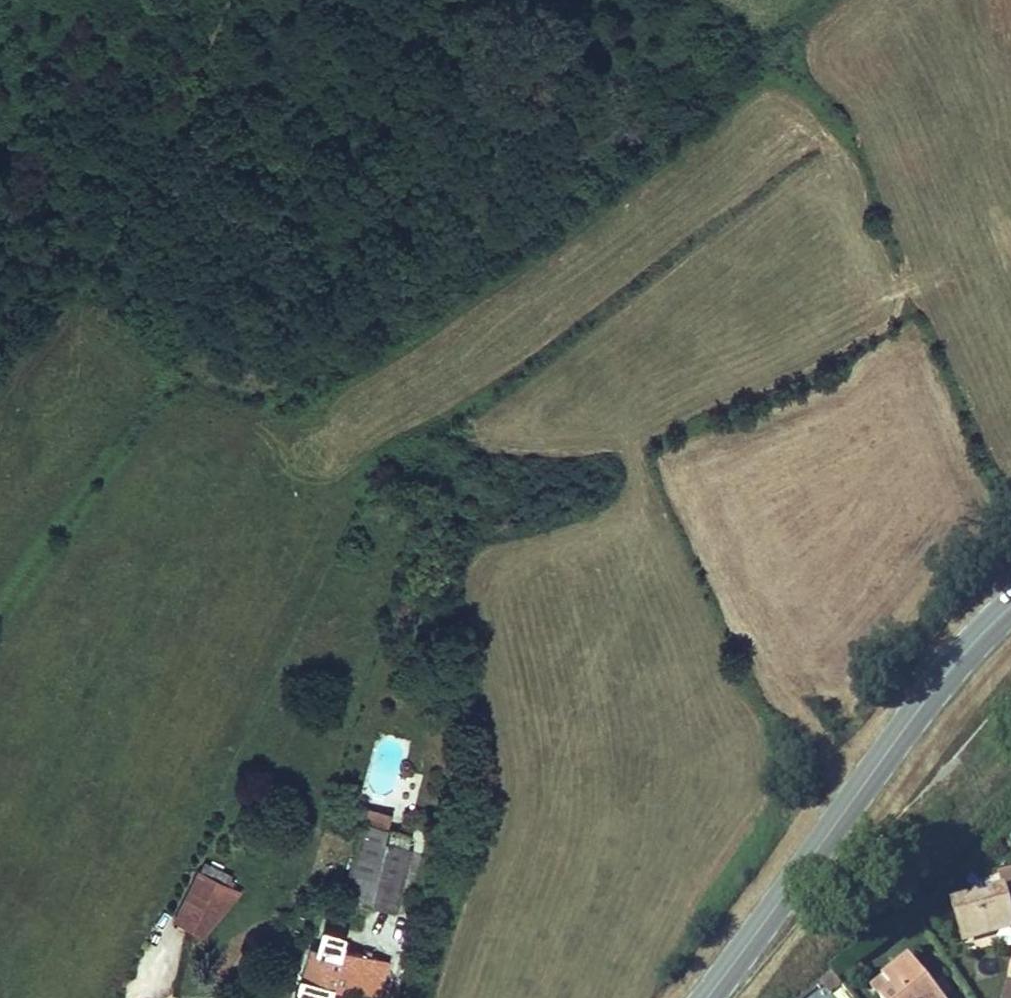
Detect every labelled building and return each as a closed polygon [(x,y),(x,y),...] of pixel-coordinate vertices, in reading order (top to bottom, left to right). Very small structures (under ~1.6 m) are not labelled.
[(361,834),(386,840),(392,813),(362,806),(358,820),(364,822),(361,834)] [(345,896),(396,909),(411,847),(386,840),(361,834),(360,834),(345,896)] [(206,860),(201,871),(233,888),(238,877),(206,860)] [(965,941),(1010,927),(1010,870),(999,874),(1004,890),(955,904),(965,941)] [(233,888),(201,871),(176,919),(194,928),(210,896),(225,903),(233,888)] [(210,896),(194,928),(204,933),(240,892),(233,888),(225,903),(210,896)] [(344,947),(348,933),(325,927),(319,948),(312,946),(303,978),(301,977),(295,997),(331,997),(334,985),(367,994),(378,956),(344,947)] [(883,977),(892,988),(880,997),(944,997),(910,955),(883,977)] [(388,959),(378,956),(367,994),(378,997),(388,959)] [(832,972),(821,982),(831,993),(842,984),(832,972)] [(880,997),(892,988),(883,977),(871,987),(880,997)]
